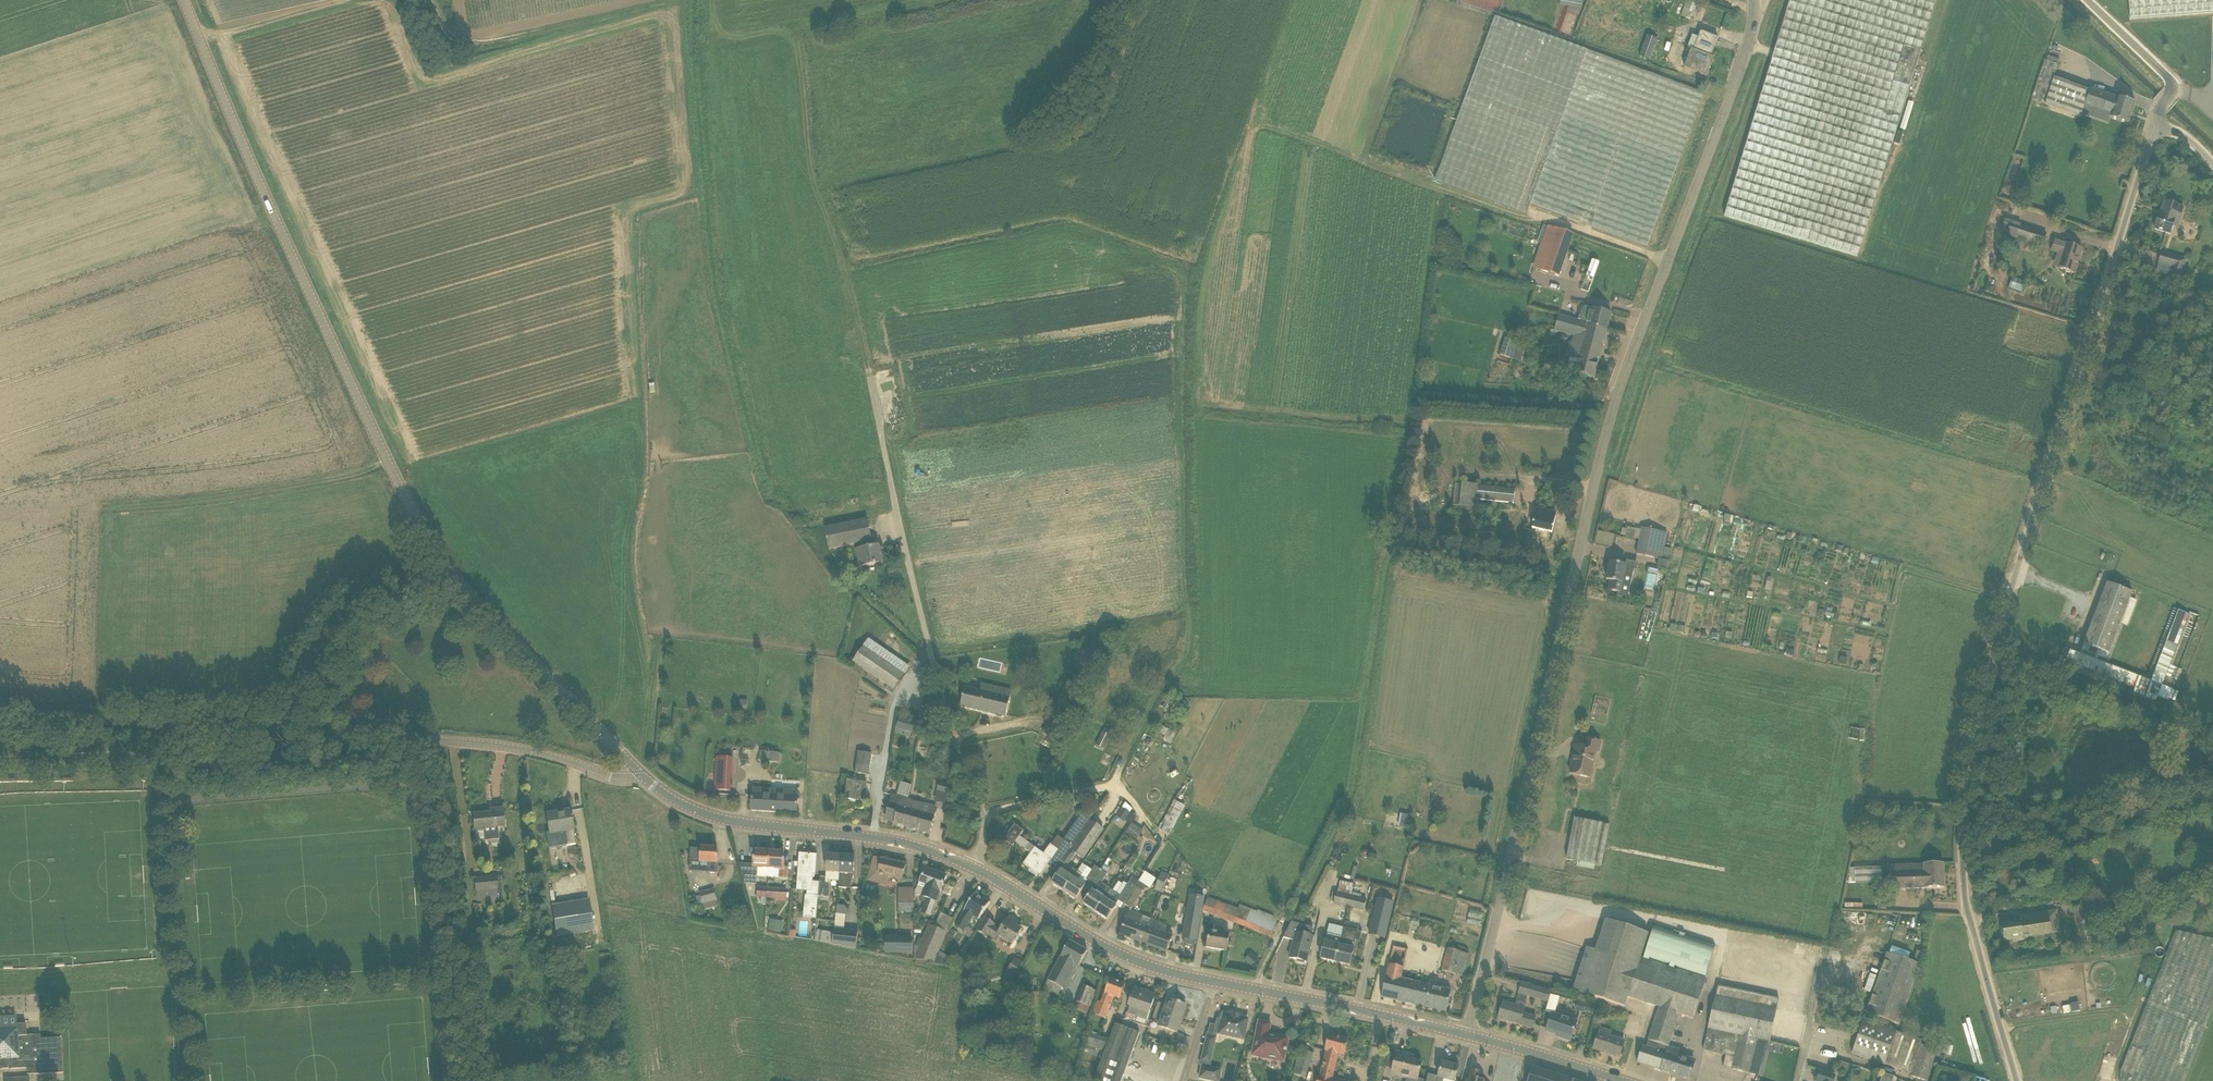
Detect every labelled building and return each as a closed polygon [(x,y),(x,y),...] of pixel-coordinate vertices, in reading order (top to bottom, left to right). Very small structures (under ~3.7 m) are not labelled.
[(1697,0),(1686,0),(1680,16),(1693,20),(1700,1),(1697,0)] [(1724,216),(1858,257),(1937,0),(1790,0),(1724,216)] [(2212,13),(2212,0),(2129,0),(2130,20),(2212,13)] [(1647,248),(1704,93),(1659,77),(1498,18),(1495,17),(1494,19),(1462,106),(1435,180),(1527,214),(1531,205),(1647,248)] [(1688,47),(1691,49),(1684,68),(1707,76),(1714,57),(1711,56),(1718,38),(1701,32),(1699,38),(1692,36),(1688,47)] [(1656,39),(1647,36),(1640,56),(1649,59),(1656,39)] [(2081,116),(2084,109),(2090,90),(2054,78),(2045,104),(2081,116)] [(2084,109),(2111,118),(2128,124),(2136,103),(2118,97),(2117,99),(2090,90),(2084,109)] [(2159,215),(2154,229),(2171,234),(2175,220),(2179,222),(2184,207),(2166,202),(2161,215),(2159,215)] [(2042,246),(2046,234),(2020,225),(2016,238),(2042,246)] [(1549,226),(1543,243),(1534,267),(1559,276),(1574,235),(1549,226)] [(2074,273),(2082,249),(2055,241),(2051,251),(2063,254),(2059,268),(2074,273)] [(2171,275),(2181,279),(2185,265),(2176,262),(2177,258),(2161,253),(2159,263),(2173,267),(2171,275)] [(1564,314),(1573,316),(1575,306),(1566,304),(1564,314)] [(1576,373),(1594,378),(1611,313),(1582,306),(1580,315),(1588,317),(1586,323),(1578,320),(1559,315),(1555,330),(1574,336),(1572,343),(1569,343),(1566,356),(1570,358),(1567,371),(1576,373)] [(1505,338),(1499,354),(1522,361),(1527,344),(1505,338)] [(1476,499),(1514,503),(1515,490),(1477,486),(1476,499)] [(1548,511),(1537,508),(1532,528),(1552,533),(1556,516),(1547,514),(1548,511)] [(872,541),(868,519),(857,521),(825,527),(830,550),(856,545),(864,543),(872,541)] [(1661,559),(1667,534),(1643,528),(1638,554),(1661,559)] [(1612,546),(1615,534),(1599,530),(1596,542),(1612,546)] [(868,566),(883,563),(879,546),(865,549),(864,543),(856,545),(861,567),(868,565),(868,566)] [(1639,563),(1636,562),(1627,560),(1626,566),(1610,562),(1607,580),(1611,581),(1609,590),(1620,592),(1622,583),(1631,585),(1634,570),(1637,571),(1639,563)] [(2173,690),(2162,686),(2176,649),(2190,614),(2179,609),(2166,645),(2151,681),(2097,660),(2099,657),(2107,660),(2109,654),(2110,654),(2133,593),(2107,583),(2076,664),(2077,665),(2075,671),(2095,679),(2097,672),(2159,696),(2158,698),(2168,702),(2173,690)] [(865,644),(863,647),(871,652),(876,644),(869,639),(868,640),(865,644)] [(906,676),(871,652),(863,647),(854,661),(896,690),(906,676)] [(1846,667),(1847,659),(1842,658),(1840,660),(1839,665),(1846,667)] [(2167,676),(2163,685),(2173,689),(2176,680),(2167,676)] [(1012,691),(981,684),(980,691),(965,687),(961,707),(1006,717),(1011,698),(1010,698),(1012,691)] [(914,732),(917,722),(908,720),(905,730),(914,732)] [(1863,740),(1866,729),(1851,726),(1849,737),(1863,740)] [(1105,728),(1096,745),(1104,750),(1111,736),(1111,735),(1113,732),(1105,728)] [(1576,746),(1570,773),(1590,778),(1596,751),(1598,752),(1601,742),(1586,738),(1583,748),(1576,746)] [(760,761),(780,761),(780,751),(760,751),(760,761)] [(869,775),(872,753),(859,751),(855,772),(869,775)] [(718,759),(716,791),(730,791),(732,759),(718,759)] [(845,798),(864,801),(867,783),(848,780),(845,798)] [(937,807),(925,804),(907,799),(911,786),(900,783),(896,796),(893,795),(886,819),(895,822),(894,824),(930,834),(935,816),(937,807)] [(940,784),(938,792),(951,795),(953,787),(940,784)] [(798,798),(798,791),(771,790),(771,796),(753,795),(754,789),(753,789),(752,810),(797,813),(798,798)] [(1175,800),(1162,825),(1172,830),(1185,805),(1175,800)] [(1131,824),(1138,815),(1124,806),(1118,815),(1131,824)] [(493,812),(473,814),(475,828),(476,838),(498,836),(497,827),(505,826),(503,808),(493,809),(493,812)] [(554,813),(546,814),(550,833),(548,833),(549,843),(567,841),(567,844),(576,843),(572,817),(573,817),(572,815),(571,815),(571,813),(559,815),(559,812),(558,812),(554,813)] [(1411,827),(1411,814),(1400,813),(1400,826),(1411,827)] [(1072,846),(1091,821),(1082,815),(1064,840),(1065,841),(1072,846)] [(1567,859),(1601,865),(1610,825),(1575,818),(1567,859)] [(1085,860),(1105,830),(1091,821),(1072,846),(1061,862),(1066,866),(1075,853),(1085,860)] [(1132,822),(1126,830),(1137,838),(1143,830),(1132,822)] [(1020,836),(1024,830),(1015,824),(1004,839),(1014,846),(1016,843),(1031,853),(1035,847),(1030,844),(1020,836)] [(1061,862),(1072,846),(1065,841),(1058,850),(1051,844),(1044,853),(1035,847),(1031,853),(1024,863),(1031,869),(1029,871),(1036,876),(1036,877),(1045,864),(1048,866),(1048,865),(1055,870),(1061,862)] [(718,854),(718,848),(701,847),(701,849),(691,848),(691,861),(700,862),(709,863),(709,873),(718,873),(719,855),(718,854)] [(758,868),(769,869),(770,851),(756,850),(755,858),(754,858),(753,865),(750,865),(749,875),(758,876),(758,868)] [(770,851),(769,869),(780,870),(780,877),(788,878),(788,867),(785,867),(786,860),(784,860),(785,852),(770,851)] [(799,853),(798,873),(797,888),(807,889),(807,891),(812,891),(813,874),(816,875),(817,854),(810,854),(810,853),(809,853),(809,855),(800,854),(800,853),(799,853)] [(827,872),(840,873),(841,856),(828,855),(827,872)] [(840,873),(839,881),(853,882),(854,874),(855,857),(841,856),(840,873)] [(907,864),(875,857),(869,880),(888,884),(890,876),(903,879),(907,864)] [(1109,867),(1105,864),(1101,869),(1106,872),(1109,867)] [(1944,888),(1944,864),(1924,864),(1924,872),(1894,872),(1894,889),(1944,888)] [(1086,878),(1092,883),(1101,869),(1095,865),(1086,878)] [(947,876),(925,868),(920,883),(924,885),(921,896),(937,902),(941,891),(947,876)] [(1073,868),(1069,874),(1061,869),(1052,884),(1064,892),(1078,871),(1073,868)] [(1101,869),(1092,883),(1096,885),(1084,904),(1096,912),(1109,891),(1110,890),(1101,884),(1108,874),(1106,872),(1101,869)] [(1064,892),(1076,899),(1086,885),(1078,881),(1083,874),(1078,871),(1064,892)] [(1155,889),(1162,892),(1169,876),(1161,873),(1155,889)] [(475,878),(476,889),(497,888),(496,876),(475,878)] [(821,877),(820,896),(830,897),(831,883),(826,883),(826,878),(821,877)] [(1356,880),(1353,889),(1366,894),(1369,885),(1356,880)] [(1124,904),(1136,886),(1129,881),(1120,895),(1118,900),(1124,904)] [(1136,886),(1124,904),(1131,908),(1143,890),(1136,886)] [(758,897),(767,897),(768,887),(758,887),(758,897)] [(768,887),(767,897),(777,898),(777,900),(787,900),(787,888),(768,887)] [(703,904),(717,900),(718,900),(714,889),(700,892),(703,904)] [(1117,906),(1111,902),(1115,895),(1109,891),(1096,912),(1108,920),(1117,906)] [(1349,907),(1351,896),(1337,893),(1335,903),(1349,907)] [(973,916),(979,920),(990,903),(984,898),(983,900),(975,894),(964,910),(965,910),(956,925),(963,930),(973,916)] [(809,907),(805,907),(804,918),(817,919),(819,896),(810,896),(809,907)] [(1351,896),(1349,907),(1363,910),(1366,900),(1351,896)] [(1241,904),(1238,910),(1208,898),(1204,910),(1271,937),(1278,917),(1258,909),(1258,910),(1241,904)] [(898,912),(914,912),(914,899),(899,899),(898,912)] [(557,936),(594,930),(589,900),(552,905),(557,936)] [(1546,903),(1543,915),(1558,919),(1562,908),(1546,903)] [(1388,930),(1393,909),(1376,905),(1371,926),(1388,930)] [(1567,905),(1563,921),(1572,923),(1572,920),(1583,923),(1586,910),(1567,905)] [(1196,941),(1202,908),(1189,906),(1183,938),(1196,941)] [(2023,938),(2052,934),(2060,932),(2057,910),(2048,911),(2049,918),(2020,922),(2001,925),(2004,941),(2013,939),(2013,941),(2023,940),(2023,938)] [(1120,935),(1143,944),(1152,919),(1152,920),(1129,911),(1120,935)] [(995,924),(986,917),(977,930),(987,937),(989,934),(995,939),(998,935),(1012,944),(1022,929),(1016,925),(1019,921),(1010,915),(1000,930),(994,926),(995,924)] [(1160,922),(1152,919),(1143,944),(1167,953),(1173,936),(1165,933),(1167,926),(1160,923),(1160,922)] [(1628,997),(1660,1007),(1649,1040),(1669,1046),(1679,1013),(1693,1018),(1706,979),(1674,969),(1644,958),(1641,957),(1648,934),(1606,920),(1583,993),(1625,1006),(1628,997)] [(1307,962),(1313,936),(1316,928),(1304,925),(1292,922),(1284,938),(1294,940),(1290,958),(1298,960),(1297,962),(1306,964),(1307,962)] [(1552,925),(1548,935),(1566,941),(1569,931),(1552,925)] [(1654,925),(1644,958),(1674,969),(1675,967),(1705,977),(1715,945),(1654,925)] [(934,964),(948,934),(930,926),(914,960),(934,964)] [(834,927),(834,933),(832,944),(832,945),(857,948),(859,931),(834,927)] [(832,944),(834,933),(816,930),(815,941),(832,944)] [(1207,948),(1226,951),(1227,951),(1230,934),(1210,930),(1207,948)] [(2176,931),(2120,1071),(2121,1080),(2185,1080),(2212,1010),(2212,939),(2176,931)] [(1321,958),(1336,962),(1340,945),(1342,936),(1334,934),(1327,933),(1321,958)] [(912,953),(912,937),(887,936),(886,952),(912,953)] [(1356,940),(1350,938),(1342,936),(1340,945),(1336,962),(1350,965),(1356,940)] [(1048,980),(1049,981),(1064,989),(1077,965),(1079,966),(1088,951),(1070,941),(1048,980)] [(1442,971),(1463,976),(1468,954),(1448,948),(1442,971)] [(939,953),(934,964),(942,965),(947,959),(939,953)] [(1920,964),(1888,953),(1866,1013),(1899,1025),(1920,964)] [(1246,960),(1253,966),(1258,960),(1252,955),(1246,960)] [(1023,963),(1014,959),(1007,972),(1016,976),(1023,963)] [(1447,1012),(1452,990),(1401,978),(1404,967),(1389,964),(1387,975),(1382,997),(1447,1012)] [(514,969),(505,970),(507,979),(515,978),(514,969)] [(1102,1003),(1099,1002),(1094,1014),(1106,1018),(1114,997),(1120,999),(1126,985),(1111,979),(1102,1003)] [(1531,985),(1528,996),(1548,1002),(1551,990),(1531,985)] [(1129,1013),(1138,1016),(1147,1019),(1156,995),(1135,988),(1129,1006),(1131,1006),(1129,1013)] [(1760,1076),(1769,1041),(1770,1041),(1777,1009),(1715,996),(1703,1050),(1726,1056),(1723,1066),(1760,1076)] [(1159,1026),(1177,1032),(1180,1023),(1178,1022),(1184,1005),(1186,1006),(1186,1005),(1181,1003),(1181,1002),(1179,1002),(1168,999),(1159,1026)] [(1536,1017),(1523,1013),(1526,1002),(1517,999),(1516,1006),(1503,1002),(1499,1018),(1520,1024),(1533,1028),(1536,1017)] [(1093,1008),(1077,1003),(1075,1009),(1090,1015),(1093,1008)] [(1587,1003),(1585,1010),(1593,1013),(1595,1006),(1587,1003)] [(2070,1006),(2062,1008),(2063,1015),(2071,1013),(2070,1006)] [(1577,1022),(1552,1013),(1547,1031),(1561,1036),(1561,1038),(1571,1041),(1577,1022)] [(1219,1034),(1234,1037),(1244,1039),(1248,1019),(1239,1017),(1239,1016),(1233,1015),(1233,1016),(1224,1014),(1223,1019),(1220,1019),(1219,1020),(1217,1022),(1216,1027),(1221,1028),(1219,1034)] [(34,1068),(32,1035),(27,1035),(26,1024),(17,1024),(17,1018),(0,1019),(0,1070),(34,1068)] [(1852,1053),(1912,1073),(1911,1076),(1927,1080),(1937,1050),(1921,1045),(1922,1041),(1864,1020),(1852,1053)] [(1271,1023),(1259,1021),(1252,1056),(1284,1062),(1289,1038),(1269,1034),(1271,1023)] [(1105,1051),(1094,1080),(1122,1080),(1140,1032),(1116,1023),(1109,1040),(1105,1051)] [(1620,1057),(1625,1041),(1610,1036),(1611,1032),(1600,1028),(1594,1048),(1620,1057)] [(1105,1051),(1109,1040),(1090,1033),(1086,1046),(1105,1051)] [(1348,1040),(1329,1035),(1325,1050),(1327,1051),(1321,1075),(1319,1075),(1318,1080),(1343,1080),(1332,1078),(1339,1054),(1345,1055),(1348,1040)] [(61,1038),(37,1039),(39,1074),(63,1073),(61,1038)] [(1669,1046),(1649,1040),(1646,1047),(1643,1046),(1637,1063),(1689,1079),(1695,1063),(1681,1058),(1683,1051),(1669,1046)] [(1294,1074),(1305,1077),(1313,1053),(1301,1050),(1294,1074)] [(1422,1063),(1407,1059),(1408,1055),(1397,1052),(1392,1070),(1397,1071),(1396,1075),(1407,1078),(1406,1080),(1418,1080),(1422,1063)] [(1852,1070),(1854,1064),(1840,1060),(1838,1066),(1852,1070)] [(1459,1067),(1442,1063),(1439,1076),(1428,1074),(1426,1080),(1444,1080),(1444,1079),(1452,1080),(1455,1080),(1459,1067)] [(1203,1065),(1199,1079),(1210,1080),(1220,1080),(1223,1069),(1203,1065)] [(1528,1080),(1576,1080),(1533,1067),(1528,1080)] [(1467,1079),(1466,1080),(1485,1080),(1483,1080),(1484,1078),(1481,1074),(1479,1074),(1480,1072),(1471,1070),(1469,1079),(1467,1079)] [(1836,1076),(1820,1071),(1817,1080),(1834,1080),(1836,1076)]
